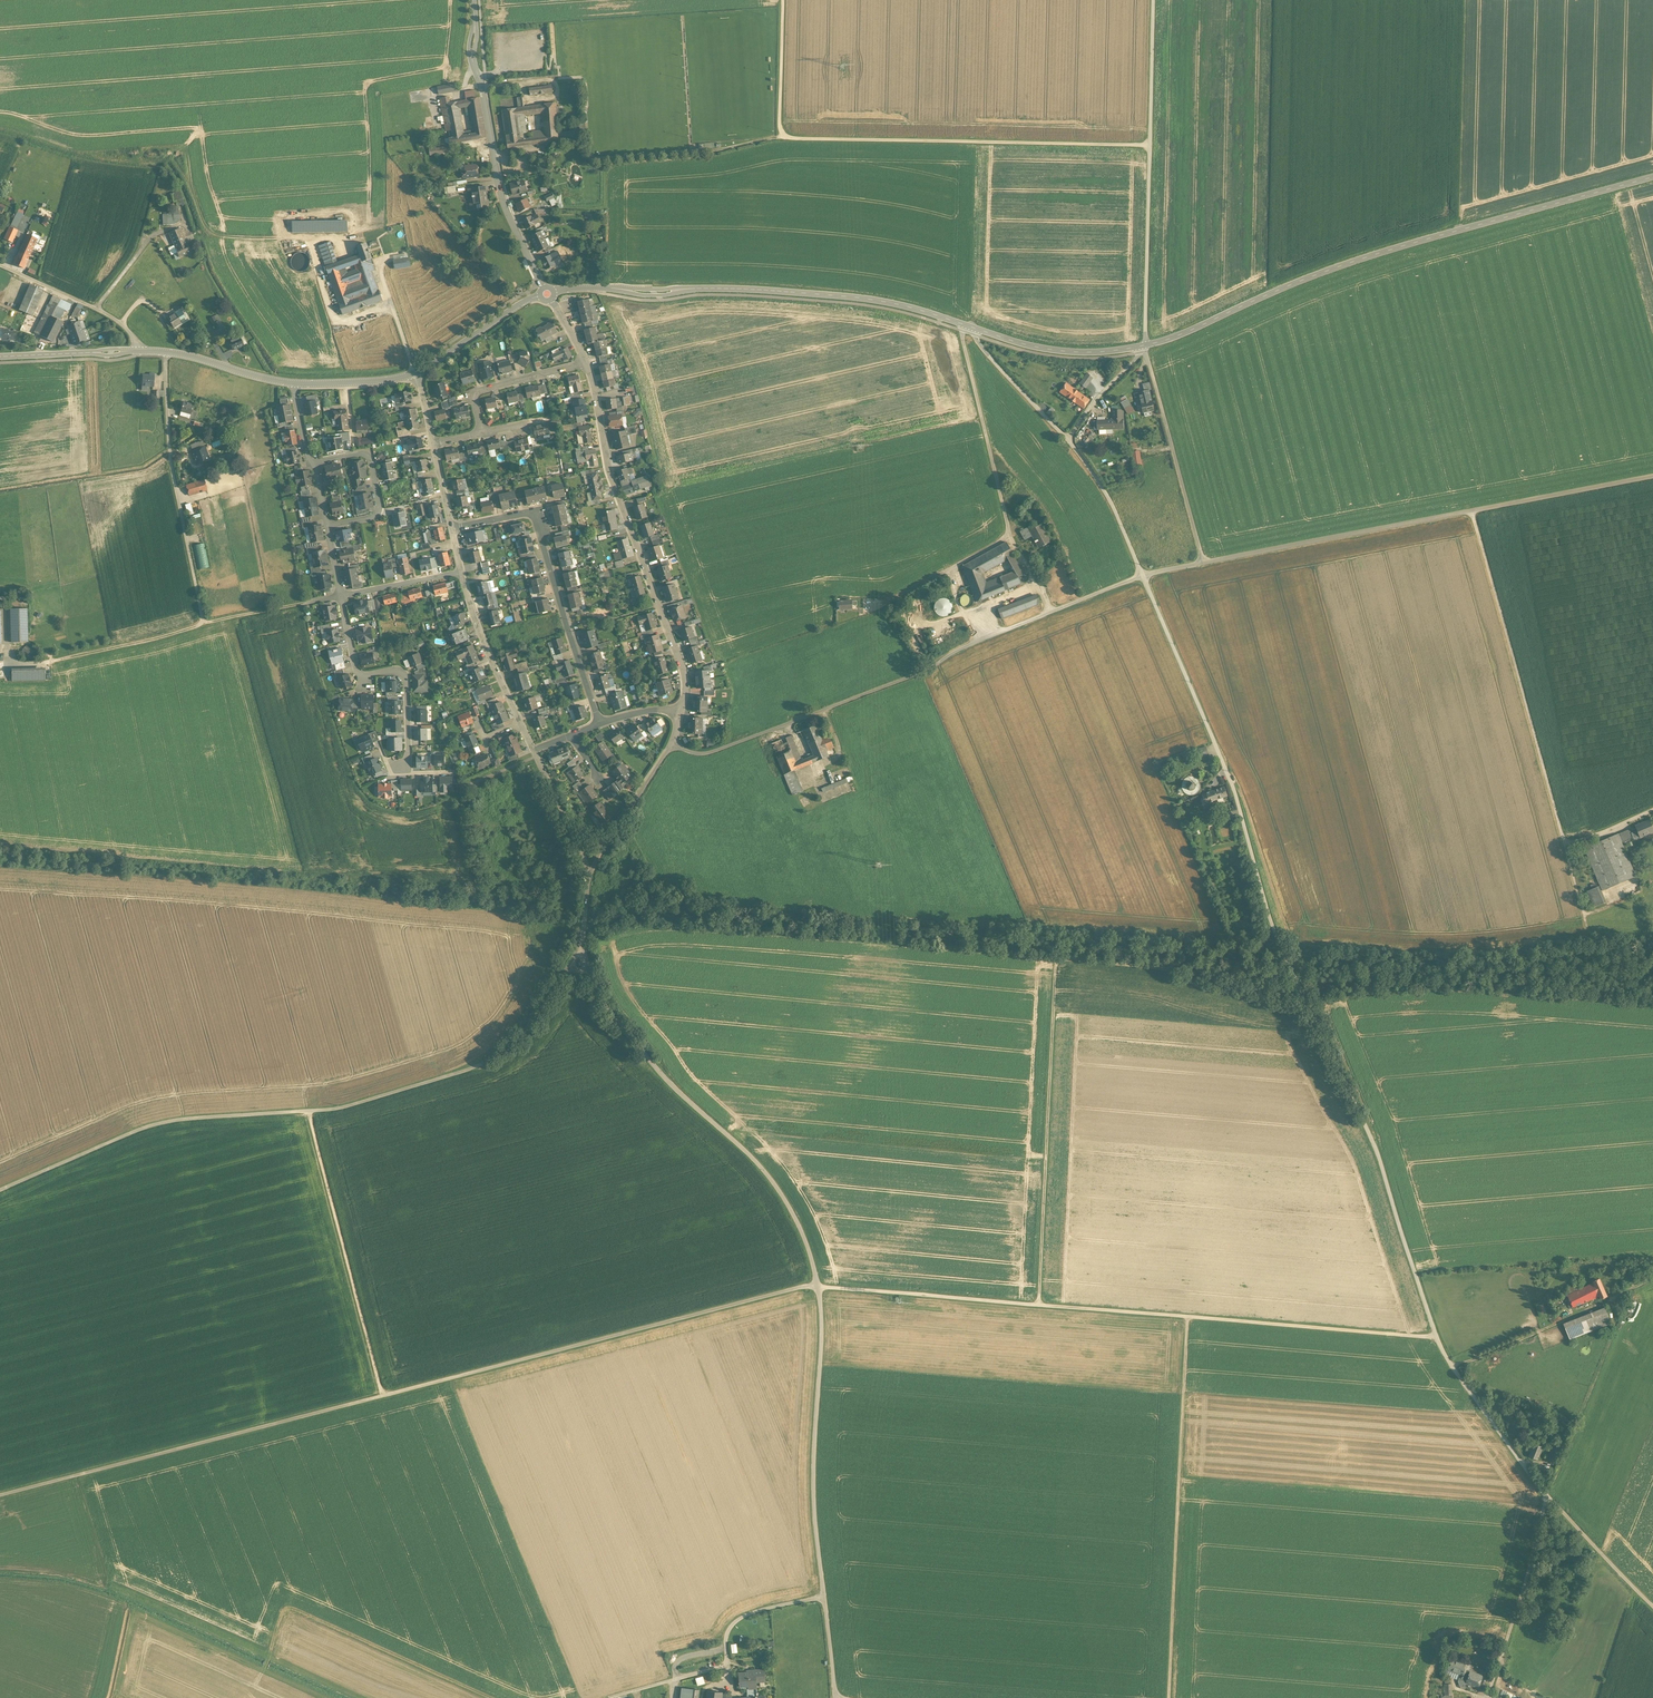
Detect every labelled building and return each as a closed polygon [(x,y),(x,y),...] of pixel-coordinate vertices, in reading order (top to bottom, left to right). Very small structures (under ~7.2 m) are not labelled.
[(457,83),(446,85),(447,93),(458,91),(457,83)] [(439,95),(447,93),(446,85),(437,87),(439,95)] [(529,88),(530,95),(553,92),(552,86),(529,88)] [(463,93),(465,101),(468,100),(476,99),(474,91),(463,93)] [(458,102),(450,103),(449,97),(439,99),(446,132),(449,131),(463,128),(459,108),(458,102)] [(476,99),(468,100),(469,107),(472,124),(477,123),(478,133),(486,133),(480,98),(476,99)] [(556,103),(540,105),(542,113),(543,123),(544,131),(545,137),(546,143),(559,141),(558,133),(557,116),(557,107),(556,103)] [(518,108),(502,110),(505,135),(512,134),(512,136),(518,135),(517,134),(527,133),(525,115),(537,114),(536,106),(521,108),(518,108)] [(579,128),(574,128),(574,131),(575,139),(581,139),(580,136),(586,135),(584,124),(579,124),(579,130),(579,128)] [(463,128),(449,131),(450,138),(465,136),(463,128)] [(529,133),(530,139),(545,137),(544,131),(529,133)] [(574,131),(571,131),(558,133),(559,141),(575,139),(574,131)] [(527,133),(517,134),(518,135),(512,136),(512,134),(505,135),(508,148),(544,143),(546,143),(545,137),(530,139),(527,139),(527,133)] [(450,138),(449,138),(450,145),(473,141),(471,134),(465,136),(450,138)] [(436,147),(430,148),(431,155),(446,153),(445,147),(436,149),(436,147)] [(477,165),(465,167),(466,172),(463,172),(463,178),(464,178),(478,176),(478,171),(479,169),(479,167),(478,166),(477,166),(477,165)] [(523,181),(511,185),(513,195),(526,191),(525,191),(526,189),(526,188),(525,187),(524,187),(523,181)] [(486,187),(472,189),(475,210),(482,209),(489,208),(486,187)] [(177,192),(172,195),(174,202),(177,201),(178,204),(181,204),(181,205),(185,204),(180,192),(179,192),(179,191),(177,191),(177,192)] [(553,193),(545,197),(547,202),(555,198),(553,193)] [(530,207),(527,199),(516,204),(520,212),(531,207),(530,207)] [(8,213),(11,207),(0,203),(0,209),(8,213)] [(10,227),(15,229),(22,215),(16,212),(10,227)] [(174,224),(180,221),(179,214),(173,214),(167,214),(167,216),(163,216),(163,225),(174,224)] [(531,218),(530,216),(523,220),(527,229),(535,225),(534,224),(539,222),(540,221),(538,216),(531,218)] [(348,221),(292,222),(293,233),(348,232),(348,221)] [(10,227),(4,239),(12,243),(15,236),(18,230),(15,229),(10,227)] [(180,228),(169,233),(174,245),(168,248),(171,254),(174,253),(175,258),(191,252),(180,228)] [(537,233),(531,236),(535,244),(544,240),(543,236),(541,232),(540,232),(537,233)] [(19,252),(29,257),(37,239),(27,235),(19,252)] [(550,242),(548,238),(544,240),(548,247),(550,246),(551,248),(554,246),(552,241),(550,242)] [(548,247),(544,240),(535,244),(539,252),(545,249),(548,248),(548,247)] [(330,242),(319,246),(321,252),(332,248),(330,242)] [(368,264),(367,261),(372,259),(367,243),(357,247),(360,255),(350,259),(352,266),(355,265),(356,268),(368,264)] [(332,248),(321,252),(326,267),(338,263),(332,248)] [(562,249),(550,255),(555,266),(567,260),(562,249)] [(14,264),(24,268),(29,257),(19,252),(14,264)] [(308,268),(310,266),(310,263),(310,260),(309,258),(308,256),(306,254),(303,253),(300,253),(297,254),(294,255),(292,258),(291,261),(291,263),(293,268),(296,270),(298,271),(301,272),(304,271),(306,270),(308,268)] [(550,255),(541,260),(546,270),(555,266),(550,255)] [(409,258),(394,261),(395,268),(410,265),(409,258)] [(338,263),(326,267),(328,274),(341,270),(345,268),(352,266),(350,259),(338,263)] [(368,264),(356,268),(356,270),(362,284),(358,286),(365,307),(383,300),(370,266),(374,264),(372,259),(367,261),(368,264)] [(356,270),(347,273),(345,268),(341,270),(348,289),(354,287),(362,308),(365,307),(358,286),(362,284),(356,270)] [(341,270),(328,274),(343,315),(355,310),(348,289),(341,270)] [(44,291),(30,285),(20,310),(33,316),(44,291)] [(354,287),(348,289),(355,310),(362,308),(354,287)] [(45,313),(59,320),(64,310),(68,303),(54,296),(45,313)] [(582,301),(578,302),(580,309),(590,307),(588,300),(582,301)] [(81,310),(76,307),(72,316),(78,317),(81,310)] [(590,307),(580,309),(581,316),(591,314),(591,311),(590,307)] [(59,320),(45,313),(34,333),(53,342),(62,322),(59,320)] [(177,326),(182,323),(176,313),(168,318),(172,325),(175,323),(177,326)] [(591,314),(581,316),(583,323),(585,323),(593,321),(591,314)] [(219,321),(216,322),(213,317),(210,319),(217,330),(220,328),(222,326),(219,321)] [(71,335),(82,331),(79,321),(68,325),(71,335)] [(552,322),(547,324),(548,326),(545,328),(545,327),(542,328),(541,327),(536,330),(542,341),(545,339),(551,336),(558,333),(552,322)] [(586,330),(585,330),(586,337),(596,335),(595,328),(586,330)] [(3,340),(14,340),(14,332),(9,333),(8,330),(3,331),(3,339),(3,340)] [(82,331),(71,335),(74,345),(86,342),(82,331)] [(59,338),(61,346),(69,344),(67,335),(59,338)] [(596,335),(586,337),(588,344),(594,343),(598,342),(596,335)] [(243,346),(239,337),(229,341),(233,349),(233,350),(243,346)] [(598,342),(594,343),(596,350),(606,347),(604,340),(598,342)] [(606,347),(596,350),(598,357),(599,357),(606,355),(608,355),(606,347)] [(553,355),(552,356),(554,361),(563,357),(564,360),(572,356),(568,348),(561,351),(553,355)] [(527,351),(520,353),(521,357),(518,363),(522,366),(526,368),(529,361),(528,360),(529,358),(527,351)] [(489,356),(477,359),(478,365),(490,362),(489,356)] [(504,362),(503,362),(503,363),(498,364),(498,363),(497,363),(499,368),(500,373),(502,372),(503,375),(513,372),(511,364),(510,360),(509,360),(509,361),(504,362)] [(490,362),(478,365),(480,372),(482,380),(494,377),(491,364),(490,362)] [(601,366),(600,367),(602,374),(606,373),(611,372),(611,371),(611,370),(610,365),(610,364),(608,365),(601,366)] [(472,371),(460,374),(463,384),(475,381),(473,374),(473,371),(472,371)] [(611,372),(606,373),(602,374),(603,381),(613,379),(611,372)] [(149,376),(143,375),(143,386),(153,386),(154,376),(149,376)] [(578,375),(568,378),(572,393),(575,392),(575,393),(578,392),(582,391),(582,390),(580,384),(580,383),(578,375)] [(1086,387),(1090,382),(1084,378),(1080,383),(1086,387)] [(613,379),(603,381),(605,387),(605,388),(606,387),(613,386),(615,385),(613,379)] [(1142,384),(1144,391),(1150,390),(1152,389),(1150,382),(1142,384)] [(444,383),(434,386),(437,398),(443,397),(447,395),(444,383)] [(1061,392),(1084,408),(1090,400),(1067,384),(1061,392)] [(538,385),(525,388),(528,399),(532,398),(541,396),(540,393),(538,386),(538,385)] [(1152,401),(1150,390),(1144,391),(1139,392),(1141,399),(1142,404),(1152,401)] [(408,392),(399,394),(399,395),(395,395),(397,402),(397,403),(401,402),(401,403),(404,402),(411,400),(411,399),(412,399),(411,396),(410,396),(410,394),(408,395),(408,392)] [(517,392),(512,393),(507,394),(508,398),(509,403),(513,402),(519,401),(517,392),(516,392),(517,392)] [(317,395),(306,397),(308,403),(315,401),(315,402),(318,401),(317,395)] [(451,398),(448,399),(450,405),(450,407),(458,405),(456,396),(451,398)] [(288,398),(280,400),(281,407),(284,406),(284,405),(289,404),(288,398)] [(495,398),(486,400),(487,403),(486,404),(487,409),(497,407),(496,402),(495,398)] [(581,400),(574,401),(576,408),(577,415),(580,415),(587,414),(585,399),(581,400)] [(615,399),(606,400),(608,410),(616,408),(617,408),(615,399)] [(1128,414),(1134,411),(1127,399),(1121,402),(1128,414)] [(308,403),(305,403),(306,407),(305,408),(305,410),(306,410),(307,415),(315,414),(318,413),(315,402),(315,401),(308,403)] [(1154,411),(1152,402),(1152,401),(1142,404),(1144,413),(1154,411)] [(187,403),(183,402),(181,411),(187,413),(191,414),(192,412),(193,405),(187,403)] [(279,415),(292,413),(290,405),(284,406),(281,407),(277,408),(279,415)] [(468,406),(463,407),(454,410),(456,420),(470,416),(468,407),(468,406)] [(415,409),(404,411),(406,421),(417,419),(416,413),(415,409)] [(347,410),(334,411),(335,420),(336,419),(336,425),(337,431),(349,430),(347,410)] [(443,410),(435,412),(437,421),(446,418),(445,410),(443,410)] [(1121,410),(1118,410),(1112,410),(1112,418),(1112,420),(1124,420),(1124,411),(1121,410)] [(292,413),(279,415),(280,423),(287,422),(293,420),(292,413)] [(610,417),(609,417),(610,426),(616,426),(617,427),(619,426),(620,425),(622,425),(621,417),(621,415),(617,416),(610,417)] [(417,419),(406,421),(407,425),(408,429),(408,430),(410,429),(413,429),(419,428),(418,423),(418,420),(417,419)] [(1113,429),(1124,429),(1124,420),(1112,420),(1111,420),(1105,420),(1098,421),(1097,421),(1098,430),(1100,430),(1107,429),(1113,429)] [(367,421),(356,422),(357,430),(362,430),(368,429),(367,421)] [(548,424),(534,427),(536,437),(542,436),(550,434),(550,431),(548,424)] [(582,427),(579,427),(579,428),(580,434),(580,436),(583,435),(584,443),(591,442),(590,434),(589,426),(582,427)] [(635,426),(625,428),(625,431),(626,431),(627,436),(631,435),(631,434),(637,433),(636,430),(635,426)] [(294,431),(286,432),(287,436),(285,437),(286,442),(288,441),(289,445),(297,443),(294,431)] [(625,431),(613,434),(616,449),(629,446),(628,443),(627,437),(627,436),(626,431),(625,431)] [(350,433),(340,434),(341,437),(341,442),(342,441),(350,440),(350,433)] [(339,437),(334,438),(331,439),(331,438),(327,439),(328,443),(329,443),(330,452),(344,449),(343,445),(342,441),(341,442),(341,437),(339,438),(339,437)] [(421,438),(407,441),(408,444),(409,451),(419,449),(423,448),(421,438)] [(498,439),(487,442),(489,450),(495,449),(500,448),(499,444),(500,444),(498,439)] [(527,439),(515,442),(514,442),(516,447),(517,452),(530,449),(528,439),(527,439)] [(190,445),(193,451),(205,447),(203,441),(190,445)] [(514,441),(507,442),(509,449),(516,447),(514,442),(515,442),(514,441)] [(500,444),(499,444),(500,448),(501,451),(509,449),(507,442),(500,444)] [(474,445),(467,446),(468,452),(469,456),(481,454),(482,454),(480,447),(479,444),(474,445)] [(210,460),(205,447),(193,451),(191,452),(196,465),(203,462),(205,462),(210,460)] [(457,448),(445,451),(447,461),(459,458),(459,454),(457,448)] [(589,451),(585,451),(585,452),(587,460),(590,459),(591,467),(598,465),(597,458),(595,450),(589,451)] [(1139,451),(1132,452),(1134,466),(1141,465),(1139,451)] [(235,452),(226,455),(229,468),(238,465),(235,452)] [(296,452),(288,454),(288,458),(287,458),(288,461),(289,461),(290,465),(301,462),(300,459),(301,459),(300,455),(299,455),(298,452),(296,452)] [(585,452),(581,453),(581,452),(576,452),(578,463),(587,461),(587,460),(585,452)] [(623,455),(618,456),(620,464),(632,461),(630,453),(623,455)] [(426,459),(416,462),(418,472),(423,471),(428,470),(426,459)] [(353,463),(351,463),(353,469),(350,469),(349,471),(350,475),(352,477),(354,476),(355,479),(355,480),(360,478),(367,477),(365,470),(366,470),(366,469),(365,469),(364,465),(365,465),(364,465),(363,461),(353,463)] [(392,471),(391,462),(386,463),(381,464),(383,471),(381,471),(381,473),(392,471)] [(340,464),(333,466),(335,478),(342,477),(341,468),(340,464)] [(333,466),(325,467),(327,474),(328,479),(335,478),(333,466)] [(627,468),(617,472),(621,484),(625,482),(627,485),(632,483),(631,481),(629,474),(627,469),(627,468)] [(303,472),(299,473),(299,474),(299,476),(296,477),(297,484),(301,483),(301,486),(308,485),(312,484),(309,471),(303,472)] [(394,479),(392,471),(381,473),(382,475),(383,474),(385,481),(390,480),(394,479)] [(594,474),(587,475),(588,476),(589,484),(590,488),(603,485),(602,478),(598,478),(597,473),(594,474)] [(647,475),(631,481),(632,483),(638,481),(640,489),(645,488),(651,486),(647,475)] [(360,478),(355,480),(355,479),(353,480),(355,488),(356,487),(357,490),(362,490),(367,489),(365,482),(361,483),(360,478)] [(425,480),(421,481),(422,489),(433,486),(431,479),(425,480)] [(462,479),(452,481),(454,491),(456,491),(464,489),(462,479)] [(204,481),(186,486),(189,495),(207,490),(204,481)] [(638,481),(632,483),(627,485),(625,482),(621,484),(625,495),(640,489),(638,481)] [(552,487),(551,487),(553,492),(554,498),(565,495),(563,484),(552,487)] [(603,485),(590,488),(591,492),(593,500),(593,501),(599,499),(603,499),(602,494),(605,493),(603,486),(603,485)] [(433,486),(422,489),(423,492),(424,496),(428,495),(435,494),(435,493),(434,494),(433,486)] [(544,487),(525,492),(527,498),(528,504),(547,499),(544,487)] [(515,492),(507,494),(510,508),(518,506),(517,500),(515,494),(515,492)] [(525,492),(515,494),(517,500),(527,498),(525,492)] [(363,494),(358,495),(358,496),(359,503),(372,500),(371,496),(371,494),(369,493),(363,494)] [(332,496),(333,503),(341,502),(342,502),(340,494),(332,495),(332,496)] [(507,494),(499,496),(501,503),(502,509),(510,508),(507,494)] [(458,498),(456,498),(458,508),(468,506),(466,496),(458,498)] [(312,499),(304,500),(304,501),(305,509),(317,507),(316,503),(317,503),(316,498),(312,499)] [(372,500),(359,503),(361,509),(361,510),(366,509),(371,508),(372,508),(373,506),(372,504),(373,504),(372,500)] [(490,502),(481,503),(483,512),(488,511),(489,512),(491,512),(492,511),(494,510),(493,504),(492,501),(490,502)] [(343,513),(341,502),(333,503),(331,504),(332,510),(333,510),(334,515),(343,513)] [(556,506),(552,507),(554,513),(564,511),(563,504),(556,506)] [(423,505),(417,507),(418,511),(420,510),(421,516),(426,515),(423,505)] [(437,505),(428,507),(430,514),(431,519),(440,517),(437,505)] [(643,505),(634,507),(638,520),(647,517),(643,505)] [(317,507),(305,509),(307,517),(311,516),(319,515),(317,507)] [(613,510),(602,512),(604,524),(606,524),(615,522),(613,510)] [(564,511),(554,513),(555,520),(566,517),(564,511)] [(404,512),(403,512),(399,513),(393,514),(396,527),(406,525),(404,512)] [(566,517),(555,520),(557,527),(561,526),(567,524),(568,524),(566,517)] [(387,520),(375,522),(376,530),(379,529),(378,525),(388,524),(387,520)] [(615,522),(606,524),(606,527),(607,527),(608,530),(616,529),(615,522)] [(524,523),(512,526),(513,533),(514,534),(526,532),(524,523)] [(650,523),(640,526),(644,538),(651,536),(654,535),(650,523)] [(1030,526),(1020,532),(1025,540),(1034,535),(1037,540),(1034,541),(1037,546),(1041,544),(1043,546),(1051,541),(1041,524),(1032,529),(1030,526)] [(313,526),(309,527),(310,535),(322,532),(322,529),(321,529),(321,525),(313,526)] [(442,528),(427,531),(430,544),(430,545),(437,544),(436,541),(445,539),(442,528)] [(344,530),(341,531),(342,531),(337,532),(337,536),(338,539),(338,540),(338,539),(339,542),(340,542),(347,540),(346,538),(351,537),(349,530),(344,531),(344,530)] [(481,531),(466,534),(467,539),(469,539),(470,544),(477,543),(483,541),(481,531)] [(322,532),(310,535),(312,542),(316,542),(324,540),(323,536),(322,532)] [(562,537),(561,537),(558,538),(555,539),(555,538),(554,538),(556,547),(557,547),(568,544),(568,545),(568,543),(567,536),(566,536),(562,537)] [(523,540),(519,541),(521,547),(533,545),(531,538),(523,540)] [(627,539),(617,542),(620,552),(622,559),(634,556),(632,546),(630,547),(627,539)] [(978,602),(1024,584),(1022,579),(1027,575),(1008,542),(964,566),(978,602)] [(206,544),(193,547),(197,570),(210,567),(206,544)] [(533,545),(521,547),(522,554),(527,553),(534,552),(533,545)] [(659,546),(655,547),(650,549),(650,552),(653,561),(660,559),(663,558),(659,546)] [(317,547),(307,548),(308,555),(313,554),(312,553),(318,552),(317,547)] [(348,550),(340,552),(341,559),(342,559),(343,562),(343,564),(348,563),(347,561),(355,560),(354,552),(353,549),(348,550)] [(318,552),(312,553),(313,554),(314,560),(327,558),(327,556),(325,550),(318,552)] [(479,551),(469,553),(471,564),(481,562),(479,551)] [(559,553),(561,560),(570,558),(569,551),(567,551),(559,553)] [(447,552),(438,555),(441,567),(450,564),(447,552)] [(620,552),(614,554),(616,560),(622,559),(620,552)] [(418,558),(420,571),(434,569),(431,555),(418,558)] [(327,558),(314,560),(315,566),(315,568),(321,567),(328,565),(327,560),(328,559),(327,558)] [(399,559),(398,560),(400,566),(401,575),(410,573),(407,558),(399,559)] [(529,560),(527,561),(528,568),(539,565),(537,559),(537,558),(529,560)] [(570,558),(561,560),(562,568),(563,568),(571,566),(572,565),(570,558)] [(395,559),(388,560),(389,563),(391,563),(392,568),(397,567),(395,559)] [(623,560),(615,562),(617,569),(625,567),(623,560)] [(389,563),(383,564),(386,578),(394,576),(392,568),(391,563),(389,563)] [(539,565),(528,568),(530,574),(530,575),(532,574),(540,572),(539,565)] [(668,565),(662,567),(657,568),(661,581),(668,579),(672,578),(669,570),(668,570),(667,566),(668,565)] [(489,566),(482,568),(484,574),(490,573),(489,566)] [(349,570),(344,571),(344,575),(345,578),(357,576),(356,569),(349,570)] [(564,574),(565,581),(575,579),(573,572),(572,572),(564,574)] [(327,575),(317,577),(319,587),(318,588),(319,590),(320,591),(322,590),(323,589),(324,589),(330,588),(331,587),(331,583),(332,583),(331,579),(330,579),(329,575),(327,575)] [(357,576),(345,578),(346,586),(352,585),(359,583),(357,576)] [(640,576),(631,578),(633,587),(642,585),(640,576)] [(533,580),(532,580),(532,581),(534,587),(543,585),(542,578),(541,578),(533,580)] [(575,579),(565,581),(567,588),(575,587),(577,586),(575,579)] [(490,593),(491,593),(495,591),(493,580),(487,582),(490,593)] [(487,581),(476,584),(479,596),(483,595),(490,593),(487,582),(487,581)] [(445,583),(433,586),(434,589),(436,595),(440,594),(448,592),(445,583)] [(670,585),(663,588),(667,602),(678,599),(677,595),(675,589),(674,584),(670,585)] [(543,585),(534,587),(535,594),(537,594),(545,592),(545,591),(545,592),(543,585)] [(642,585),(633,587),(636,596),(639,596),(645,594),(642,585)] [(420,588),(408,591),(408,593),(404,594),(407,603),(411,602),(411,600),(423,597),(420,588)] [(569,594),(568,594),(568,595),(570,602),(580,599),(578,593),(578,592),(577,593),(569,594)] [(967,592),(959,600),(968,609),(976,601),(967,592)] [(395,593),(383,596),(385,605),(397,602),(395,593)] [(491,593),(483,595),(486,606),(488,606),(494,604),(491,593)] [(1039,595),(1001,610),(1005,619),(1043,604),(1039,595)] [(541,600),(536,602),(539,614),(551,610),(550,606),(552,605),(551,602),(549,603),(548,599),(541,600)] [(580,599),(570,602),(572,609),(580,607),(582,607),(580,599)] [(945,617),(952,615),(954,608),(952,602),(945,599),(943,600),(939,602),(938,602),(936,606),(936,608),(939,615),(945,617)] [(359,602),(354,603),(356,614),(369,612),(367,600),(363,601),(362,601),(359,601),(359,602)] [(852,600),(839,601),(839,610),(852,609),(852,600)] [(331,607),(323,608),(323,609),(324,614),(325,621),(331,620),(331,621),(335,620),(335,619),(336,618),(335,614),(337,614),(336,609),(334,609),(334,606),(331,607)] [(675,608),(670,609),(674,621),(684,618),(682,611),(683,610),(682,606),(681,606),(675,608)] [(28,642),(27,609),(11,609),(11,643),(28,642)] [(489,613),(488,613),(490,621),(491,626),(500,623),(500,622),(500,621),(497,611),(489,613)] [(464,613),(453,617),(456,625),(463,623),(467,621),(464,613)] [(652,613),(642,616),(637,617),(639,624),(644,622),(646,631),(647,631),(652,629),(653,629),(657,628),(652,613)] [(330,624),(320,626),(322,633),(327,632),(332,631),(330,624)] [(367,627),(360,629),(360,630),(357,631),(359,641),(363,640),(363,643),(370,642),(369,639),(373,638),(371,628),(367,629),(367,627)] [(691,627),(680,630),(684,641),(694,638),(691,627)] [(465,629),(451,635),(455,645),(469,639),(465,629)] [(332,631),(327,632),(328,636),(327,636),(327,639),(329,639),(329,643),(340,641),(339,637),(340,637),(339,633),(338,634),(337,630),(332,631)] [(588,632),(582,634),(586,649),(598,645),(593,631),(593,630),(588,632)] [(649,638),(646,639),(650,654),(654,653),(661,650),(663,650),(658,635),(649,638)] [(562,638),(552,641),(556,655),(561,653),(566,652),(562,638)] [(38,655),(38,651),(37,648),(34,646),(31,645),(27,645),(25,647),(23,650),(22,653),(23,657),(25,659),(28,661),(31,661),(34,660),(37,658),(38,655)] [(472,645),(463,649),(463,650),(465,655),(466,657),(469,664),(474,662),(478,660),(472,645)] [(692,648),(687,649),(689,657),(691,663),(701,660),(699,653),(699,652),(697,646),(692,648)] [(341,648),(338,649),(329,651),(332,664),(335,663),(344,661),(342,656),(343,656),(341,648)] [(463,650),(456,653),(458,658),(465,655),(463,650)] [(516,651),(501,656),(502,661),(504,660),(507,671),(518,668),(517,664),(513,665),(511,659),(517,657),(516,651)] [(600,652),(588,655),(593,670),(594,670),(600,668),(604,667),(600,652)] [(368,654),(360,656),(362,665),(375,663),(373,654),(373,653),(368,654)] [(419,653),(408,658),(411,667),(421,663),(422,662),(419,653)] [(656,659),(654,660),(657,671),(658,675),(665,673),(669,672),(664,657),(663,657),(656,659)] [(564,662),(561,663),(560,663),(555,664),(556,665),(558,671),(562,669),(564,673),(565,677),(574,674),(569,660),(564,662)] [(335,663),(336,671),(343,669),(345,668),(344,661),(335,663)] [(526,661),(517,664),(518,668),(519,671),(528,668),(526,661)] [(466,674),(465,674),(466,677),(471,679),(473,683),(477,681),(478,682),(479,680),(486,677),(481,667),(474,670),(466,674)] [(336,671),(334,671),(336,678),(338,678),(338,677),(345,675),(343,669),(336,671)] [(45,670),(12,671),(12,681),(45,680),(45,670)] [(704,671),(701,671),(701,673),(696,673),(696,681),(710,679),(709,671),(704,671)] [(520,674),(513,676),(517,691),(528,688),(527,684),(525,678),(527,678),(525,673),(520,674)] [(345,675),(338,677),(338,678),(339,681),(338,681),(339,685),(340,685),(342,689),(352,686),(351,682),(352,682),(350,677),(349,678),(348,674),(345,675)] [(607,675),(596,678),(599,691),(605,689),(610,688),(610,687),(607,675)] [(416,676),(413,676),(414,692),(427,691),(427,681),(424,681),(424,676),(416,676)] [(668,679),(661,682),(656,683),(657,688),(658,691),(660,696),(673,692),(669,679),(668,679)] [(710,679),(696,681),(697,688),(705,687),(710,687),(710,679)] [(399,681),(386,682),(386,692),(396,691),(399,691),(399,689),(400,688),(400,685),(399,684),(399,681)] [(565,681),(557,683),(559,689),(564,688),(567,687),(565,681)] [(567,687),(564,688),(568,700),(580,697),(578,689),(577,689),(576,685),(576,684),(567,687)] [(489,685),(476,691),(480,701),(485,699),(494,695),(489,685)] [(616,693),(610,695),(615,710),(627,706),(625,707),(622,698),(624,697),(622,691),(616,693)] [(373,695),(362,696),(362,709),(374,709),(373,703),(373,695)] [(535,697),(524,700),(527,711),(538,708),(536,703),(535,697)] [(486,702),(488,708),(491,706),(497,703),(495,698),(486,702)] [(353,700),(340,699),(339,710),(352,711),(353,710),(353,706),(353,700)] [(398,702),(390,702),(390,714),(401,713),(400,701),(398,701),(398,702)] [(497,703),(491,706),(494,714),(504,710),(501,702),(497,703)] [(573,702),(566,704),(568,711),(573,710),(575,709),(573,702)] [(575,709),(573,710),(577,721),(588,717),(584,706),(575,709)] [(427,710),(415,711),(415,722),(427,721),(427,710)] [(494,714),(493,715),(497,723),(497,724),(503,722),(509,720),(504,710),(494,714)] [(469,713),(459,717),(463,726),(473,722),(469,713)] [(540,716),(533,718),(534,721),(536,728),(546,725),(543,715),(540,716)] [(646,725),(645,725),(649,729),(650,732),(652,734),(661,727),(660,727),(657,721),(654,718),(646,725)] [(695,718),(689,718),(689,726),(702,726),(702,718),(701,718),(695,718)] [(401,721),(391,721),(392,732),(401,732),(401,721)] [(503,722),(497,724),(497,723),(493,724),(496,731),(505,727),(503,722)] [(645,732),(649,729),(645,725),(646,725),(644,723),(640,725),(644,731),(645,732)] [(637,726),(635,724),(626,730),(627,732),(634,741),(643,735),(641,733),(637,726)] [(816,725),(803,730),(806,736),(809,743),(821,738),(816,725)] [(661,727),(652,734),(653,736),(662,729),(661,727)] [(426,729),(415,729),(416,740),(427,740),(426,729)] [(617,729),(609,735),(615,744),(623,738),(619,732),(617,729)] [(605,738),(602,733),(601,732),(595,736),(599,742),(605,738)] [(507,733),(498,736),(501,742),(505,741),(504,739),(509,736),(507,733)] [(509,736),(504,739),(505,741),(507,747),(518,743),(514,734),(509,736)] [(473,735),(465,738),(466,739),(465,741),(467,746),(469,747),(470,751),(473,751),(480,748),(479,745),(478,746),(475,739),(473,735)] [(816,761),(814,755),(809,757),(801,760),(791,735),(771,744),(784,775),(793,771),(816,761)] [(829,735),(821,739),(826,751),(834,747),(829,735)] [(374,746),(370,736),(358,741),(362,751),(374,746)] [(821,738),(809,743),(812,752),(814,755),(816,761),(829,756),(826,751),(821,739),(821,738)] [(400,739),(389,740),(390,749),(401,749),(400,739)] [(612,754),(603,742),(594,748),(595,749),(596,748),(600,755),(600,756),(602,759),(603,761),(604,760),(608,758),(612,755),(612,754)] [(518,743),(507,747),(511,756),(517,754),(521,752),(518,743)] [(565,747),(549,753),(550,755),(553,763),(554,764),(570,758),(565,747)] [(1209,754),(1206,747),(1197,750),(1200,760),(1204,758),(1203,756),(1209,754)] [(445,754),(434,755),(435,766),(445,766),(445,754)] [(487,754),(481,757),(481,755),(475,758),(479,768),(481,767),(483,767),(484,767),(485,765),(491,763),(487,754)] [(427,757),(417,757),(417,768),(428,767),(427,757)] [(377,758),(366,762),(371,775),(382,770),(379,764),(380,764),(379,761),(378,761),(377,758)] [(497,758),(495,759),(491,760),(494,768),(500,765),(497,758)] [(569,767),(567,769),(569,771),(569,772),(577,766),(575,763),(569,767)] [(626,770),(622,765),(612,772),(618,780),(620,784),(621,784),(631,777),(632,776),(627,769),(626,770)] [(577,766),(569,772),(569,773),(575,781),(584,775),(577,766)] [(793,771),(784,775),(793,796),(802,792),(793,771)] [(569,773),(567,774),(573,783),(575,781),(569,773)] [(851,776),(822,788),(824,792),(853,780),(851,776)] [(1193,776),(1191,776),(1188,777),(1186,777),(1185,779),(1183,781),(1182,782),(1182,785),(1182,787),(1182,789),(1183,791),(1184,793),(1186,794),(1188,795),(1190,796),(1192,796),(1195,795),(1197,794),(1198,793),(1200,791),(1201,789),(1201,787),(1201,785),(1201,783),(1200,781),(1199,779),(1197,778),(1195,777),(1193,776)] [(452,777),(440,777),(441,792),(447,792),(447,790),(453,790),(452,777)] [(631,777),(621,784),(623,787),(633,780),(631,777)] [(424,779),(421,779),(421,792),(433,792),(432,779),(429,779),(429,778),(424,778),(424,779)] [(412,780),(401,780),(401,790),(412,789),(412,780)] [(618,780),(614,783),(619,790),(623,787),(621,784),(620,784),(618,780)] [(383,784),(378,784),(379,797),(383,797),(383,798),(388,798),(388,797),(392,797),(392,784),(387,784),(387,783),(383,784)] [(614,783),(607,787),(607,788),(612,794),(615,792),(616,794),(620,791),(619,790),(614,783)] [(575,789),(573,791),(575,794),(579,790),(580,792),(584,789),(581,785),(575,789)] [(584,789),(580,792),(581,793),(587,801),(588,802),(597,795),(590,785),(584,789)] [(1225,786),(1214,790),(1218,800),(1218,799),(1223,798),(1228,796),(1225,786)] [(607,788),(603,791),(609,800),(614,797),(612,794),(607,788)] [(1207,794),(1203,795),(1204,798),(1206,805),(1211,804),(1211,802),(1218,800),(1214,790),(1207,793),(1207,794)] [(587,801),(581,793),(578,795),(584,803),(587,801)] [(610,817),(600,802),(591,809),(601,824),(610,817)] [(1233,817),(1232,811),(1223,813),(1224,820),(1233,817)] [(1586,851),(1601,887),(1588,893),(1596,911),(1610,905),(1605,892),(1640,878),(1625,843),(1635,839),(1637,842),(1652,835),(1652,820),(1638,826),(1640,831),(1635,833),(1634,831),(1586,851)] [(1594,1283),(1585,1286),(1591,1299),(1600,1296),(1601,1299),(1608,1296),(1600,1279),(1593,1282),(1594,1283)] [(1591,1299),(1585,1286),(1568,1295),(1573,1307),(1591,1299)] [(1543,1304),(1537,1306),(1540,1314),(1546,1312),(1543,1304)] [(1605,1307),(1563,1323),(1570,1340),(1611,1323),(1605,1307)] [(1468,1367),(1461,1371),(1465,1375),(1470,1372),(1468,1367)] [(1529,1441),(1525,1450),(1531,1452),(1534,1444),(1529,1441)] [(1563,1447),(1554,1443),(1547,1459),(1556,1463),(1563,1447)] [(1534,1444),(1531,1452),(1529,1456),(1538,1460),(1543,1447),(1534,1444)] [(1543,1475),(1538,1468),(1534,1471),(1542,1482),(1543,1482),(1546,1480),(1547,1479),(1543,1475)] [(1452,1660),(1449,1669),(1461,1673),(1463,1668),(1465,1664),(1452,1660)] [(1463,1668),(1461,1673),(1463,1674),(1462,1678),(1460,1678),(1458,1682),(1466,1683),(1470,1671),(1463,1668)] [(765,1695),(757,1696),(756,1682),(765,1681),(764,1669),(748,1671),(748,1673),(740,1673),(740,1686),(749,1685),(749,1688),(748,1688),(748,1697),(738,1697),(765,1697),(765,1695)] [(1483,1676),(1470,1671),(1466,1683),(1478,1687),(1483,1676)] [(711,1682),(710,1674),(696,1677),(697,1684),(711,1682)] [(699,1690),(682,1688),(681,1697),(698,1697),(699,1690)]
